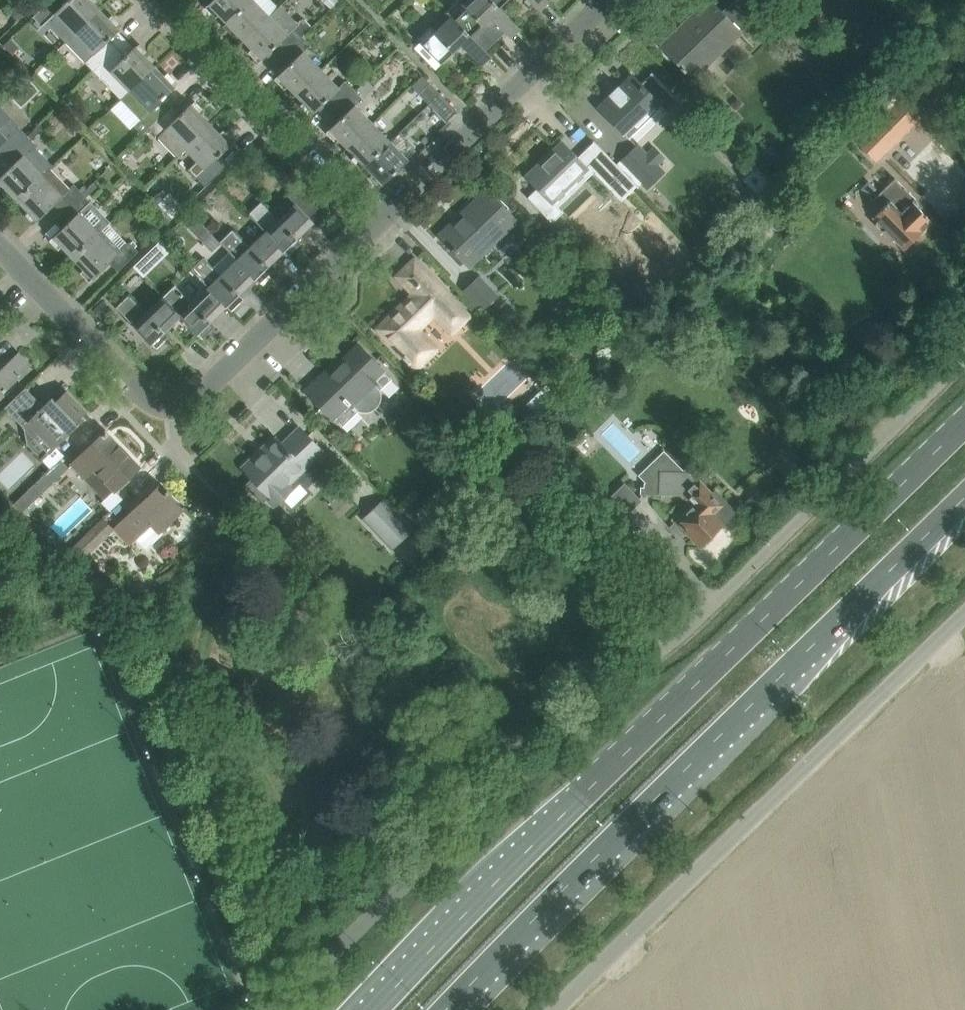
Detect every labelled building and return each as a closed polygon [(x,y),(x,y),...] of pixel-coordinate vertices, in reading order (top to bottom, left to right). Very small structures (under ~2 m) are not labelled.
[(100,10),(90,0),(50,0),(32,17),(41,26),(46,22),(66,42),(100,10)] [(226,22),(250,0),(212,0),(209,4),(226,22)] [(226,22),(244,41),(278,8),(271,0),(250,0),(226,22)] [(491,0),(469,0),(452,17),(470,36),(471,35),(485,51),(504,32),(510,38),(520,29),(499,8),(491,0)] [(499,8),(507,0),(491,0),(499,8)] [(548,1),(547,0),(529,0),(539,10),(548,1)] [(660,44),(691,75),(721,46),(723,48),(739,33),(745,40),(767,19),(748,0),(744,0),(726,17),(709,0),(708,0),(709,1),(663,46),(661,43),(660,44)] [(16,3),(8,11),(17,20),(25,13),(16,3)] [(278,60),(303,36),(312,28),(303,18),(297,24),(280,6),(278,8),(244,41),(262,59),(270,52),(278,60)] [(119,30),(100,10),(66,42),(93,70),(116,48),(109,40),(119,30)] [(491,56),(485,51),(471,35),(470,36),(452,17),(437,31),(431,26),(418,39),(422,44),(441,64),(461,45),(481,66),(491,56)] [(311,45),(303,36),(278,60),(285,68),(278,75),(296,94),(321,69),(304,52),(311,45)] [(121,100),(155,67),(135,46),(124,56),(116,48),(93,70),(121,100)] [(175,87),(155,67),(121,100),(140,119),(132,127),(142,137),(150,129),(173,106),(164,97),(175,87)] [(321,105),(329,113),(354,89),(347,81),(339,88),(321,69),(296,94),(314,113),(321,105)] [(640,84),(632,76),(599,108),(623,132),(655,101),(667,113),(679,101),(652,73),(640,84)] [(356,91),(354,89),(329,113),(337,122),(329,129),(347,148),(373,123),(356,106),(375,88),(367,80),(356,91)] [(429,104),(440,94),(429,83),(419,94),(429,104)] [(447,123),(448,121),(458,112),(440,94),(429,104),(447,123)] [(900,100),(856,143),(876,163),(920,121),(900,100)] [(186,149),(211,125),(190,103),(180,114),(173,106),(150,129),(177,158),(186,149)] [(5,155),(26,135),(0,108),(0,150),(5,155)] [(390,142),(373,123),(347,148),(365,166),(390,142)] [(230,145),(211,125),(186,149),(198,162),(189,170),(205,186),(228,164),(220,155),(230,145)] [(26,135),(5,155),(13,164),(0,177),(0,182),(18,200),(50,169),(53,166),(34,147),(36,145),(26,135)] [(408,160),(390,142),(365,166),(383,184),(408,160)] [(586,168),(562,143),(528,177),(538,187),(527,197),(546,217),(570,194),(565,189),(586,168)] [(662,171),(656,164),(663,157),(653,147),(646,153),(638,145),(618,165),(642,190),(662,171)] [(609,156),(592,172),(611,192),(615,188),(629,203),(642,190),(618,165),(609,156)] [(53,205),(62,214),(83,194),(73,184),(69,188),(50,169),(18,200),(37,220),(53,205)] [(875,216),(905,248),(932,222),(913,202),(916,199),(888,170),(878,180),(885,187),(872,200),(881,209),(875,216)] [(261,202),(248,214),(265,231),(284,251),(288,255),(301,243),(296,239),(313,222),(308,216),(316,208),(298,188),(289,197),(295,203),(278,220),(261,202)] [(519,224),(486,189),(460,214),(463,217),(441,237),(472,269),(519,224)] [(172,190),(158,204),(172,219),(183,208),(177,202),(180,199),(172,190)] [(91,203),(83,194),(62,214),(69,221),(53,237),(73,258),(99,234),(109,223),(90,204),(91,203)] [(268,266),(284,251),(265,231),(249,247),(232,229),(219,241),(237,259),(255,278),(260,283),(272,271),(268,266)] [(117,253),(99,234),(73,258),(93,278),(109,263),(117,271),(138,251),(129,242),(117,253)] [(208,287),(226,306),(231,311),(243,299),(239,294),(255,278),(237,259),(220,275),(203,257),(190,269),(208,287)] [(438,284),(414,259),(404,268),(417,283),(409,290),(414,295),(404,304),(403,303),(376,329),(415,369),(436,348),(419,330),(433,316),(451,334),(469,317),(445,291),(443,292),(436,285),(438,284)] [(481,311),(497,295),(479,277),(463,293),(481,311)] [(210,322),(226,306),(208,287),(192,303),(174,285),(162,297),(180,316),(202,339),(215,327),(210,322)] [(164,332),(180,316),(162,297),(146,312),(129,294),(116,307),(156,348),(168,336),(164,332)] [(101,303),(93,310),(99,316),(107,308),(101,303)] [(642,303),(630,307),(634,319),(646,315),(642,303)] [(391,379),(364,350),(362,352),(357,346),(338,365),(337,366),(337,367),(338,368),(327,378),(323,374),(306,391),(341,427),(359,410),(360,410),(362,411),(365,411),(367,411),(369,411),(372,410),(375,408),(377,407),(378,405),(379,403),(380,401),(381,400),(381,397),(381,395),(381,394),(381,391),(380,389),(391,379)] [(31,365),(18,352),(0,370),(0,395),(31,365)] [(42,460),(79,424),(78,423),(77,424),(76,422),(86,412),(66,391),(55,401),(53,398),(52,397),(43,406),(25,388),(4,408),(24,428),(25,443),(42,460)] [(321,472),(314,465),(326,454),(299,427),(282,444),(277,439),(259,456),(257,453),(243,467),(254,478),(246,486),(261,501),(265,498),(272,505),(298,481),(305,488),(321,472)] [(139,466),(105,432),(70,466),(103,499),(99,503),(108,512),(123,499),(114,490),(139,466)] [(675,523),(671,526),(680,536),(685,530),(699,545),(722,523),(721,523),(733,512),(723,501),(720,504),(699,482),(698,482),(685,469),(683,470),(681,471),(663,452),(639,475),(645,481),(643,483),(643,486),(640,487),(641,492),(642,492),(677,491),(685,500),(689,497),(695,503),(683,515),(679,512),(672,519),(675,523)] [(14,503),(21,512),(68,467),(60,459),(14,503)] [(143,547),(160,530),(184,507),(167,489),(164,492),(158,486),(113,531),(127,546),(135,538),(143,547)] [(383,499),(363,518),(391,547),(411,527),(383,499)] [(101,519),(63,555),(75,567),(113,531),(101,519)]
